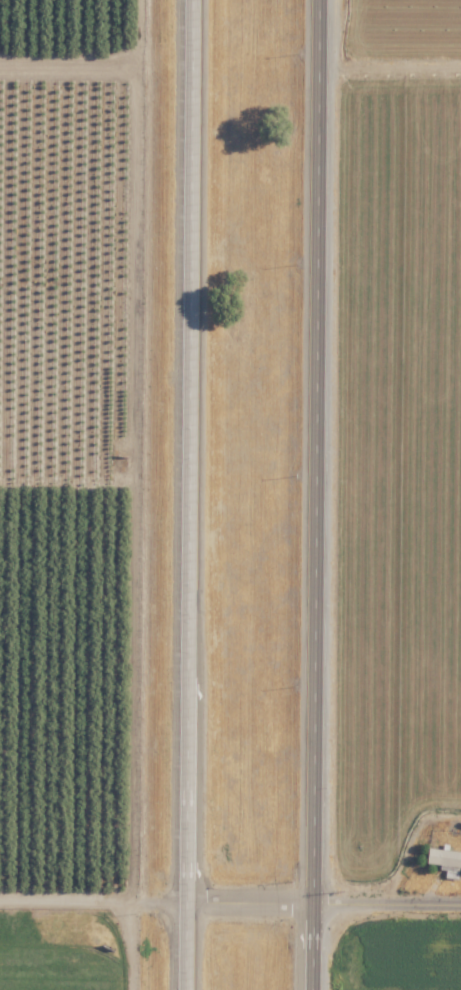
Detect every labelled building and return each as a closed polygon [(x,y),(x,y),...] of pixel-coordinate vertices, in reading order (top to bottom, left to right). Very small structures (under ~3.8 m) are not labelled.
[(460,866),(460,851),(430,847),(428,862),(460,866)]
